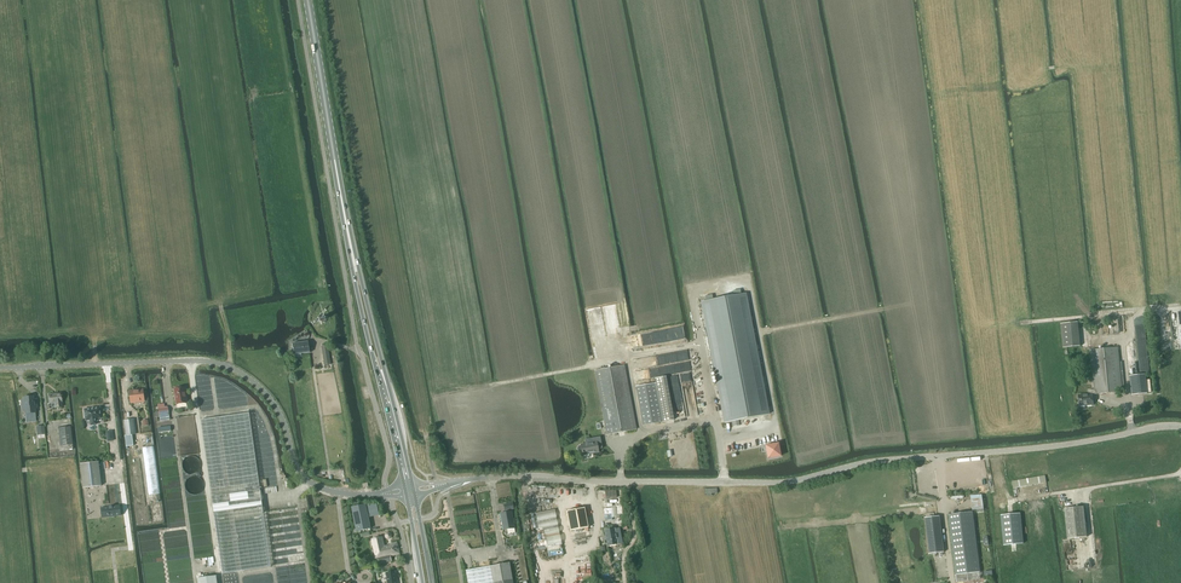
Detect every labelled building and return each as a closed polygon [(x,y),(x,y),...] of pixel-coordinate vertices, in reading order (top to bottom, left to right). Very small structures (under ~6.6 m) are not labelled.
[(745,294),(702,302),(725,423),(768,415),(745,294)] [(318,319),(323,323),(327,318),(322,314),(318,319)] [(1060,324),(1063,348),(1080,347),(1077,322),(1060,324)] [(293,343),(295,354),(310,352),(308,341),(293,343)] [(322,347),(324,356),(325,362),(325,365),(331,364),(331,361),(329,346),(322,347)] [(1117,347),(1098,350),(1102,393),(1122,391),(1122,387),(1124,387),(1122,371),(1120,371),(1117,347)] [(1102,393),(1098,350),(1089,351),(1094,389),(1088,390),(1089,393),(1077,395),(1078,406),(1085,405),(1085,406),(1093,405),(1092,394),(1094,394),(1102,393)] [(595,371),(607,435),(636,429),(624,366),(595,371)] [(1129,374),(1131,394),(1146,392),(1144,373),(1129,374)] [(662,422),(655,384),(636,387),(643,425),(662,422)] [(177,388),(174,389),(176,404),(187,403),(185,387),(181,388),(181,387),(180,386),(179,386),(178,387),(177,388)] [(129,392),(131,402),(144,401),(143,390),(129,392)] [(60,393),(48,395),(49,404),(54,403),(54,408),(61,407),(61,402),(60,393)] [(21,401),(22,409),(25,409),(26,419),(34,418),(33,408),(36,408),(36,406),(35,406),(35,403),(35,399),(32,400),(32,397),(23,398),(24,401),(21,401)] [(158,409),(160,422),(170,421),(168,407),(158,409)] [(100,408),(85,410),(86,420),(91,420),(91,425),(96,424),(96,418),(101,417),(100,408)] [(249,413),(201,420),(222,574),(271,567),(249,413)] [(134,419),(123,420),(125,435),(135,434),(134,419)] [(60,447),(72,445),(70,427),(58,428),(60,447)] [(125,435),(126,447),(133,446),(132,434),(125,435)] [(593,442),(581,445),(581,446),(579,446),(578,447),(578,449),(578,450),(579,451),(580,452),(582,452),(583,455),(599,452),(597,441),(596,439),(593,439),(593,442)] [(780,456),(778,444),(765,446),(768,458),(771,458),(773,457),(780,456)] [(84,488),(102,486),(99,461),(81,464),(84,488)] [(1011,482),(1013,489),(1046,483),(1045,475),(1011,482)] [(970,496),(972,510),(983,509),(982,495),(970,496)] [(351,507),(356,532),(371,529),(366,504),(351,507)] [(109,507),(103,508),(103,515),(108,515),(109,515),(109,517),(110,518),(114,517),(114,518),(114,516),(120,516),(119,506),(112,507),(112,506),(111,506),(112,507),(110,507),(110,506),(109,507)] [(1064,509),(1067,539),(1087,537),(1084,507),(1064,509)] [(567,511),(571,531),(588,527),(585,508),(567,511)] [(515,532),(515,528),(512,511),(500,513),(503,530),(507,530),(508,534),(515,532)] [(948,515),(957,582),(981,580),(973,512),(948,515)] [(1023,543),(1020,513),(1001,515),(1004,545),(1023,543)] [(942,515),(928,517),(934,565),(948,563),(942,515)] [(604,531),(608,551),(623,548),(619,528),(604,531)] [(392,561),(390,555),(399,553),(397,544),(385,546),(383,537),(372,539),(376,558),(378,558),(380,564),(392,561)] [(490,566),(493,582),(513,582),(509,563),(490,566)] [(490,566),(465,571),(468,582),(493,582),(490,566)] [(385,572),(387,582),(396,582),(394,570),(385,572)]
